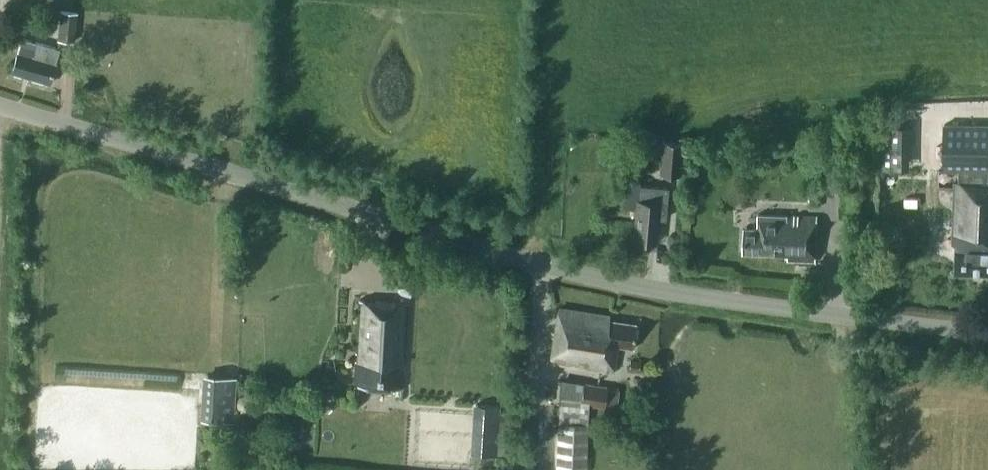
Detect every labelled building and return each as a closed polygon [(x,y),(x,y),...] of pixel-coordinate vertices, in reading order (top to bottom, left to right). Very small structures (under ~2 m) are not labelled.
[(61,12),(57,39),(74,41),(77,13),(61,12)] [(59,48),(21,38),(12,71),(49,82),(59,48)] [(959,181),(987,182),(987,125),(945,125),(944,170),(959,170),(959,181)] [(658,173),(679,175),(681,143),(660,141),(658,173)] [(624,180),(621,206),(636,207),(633,239),(656,241),(658,218),(665,218),(666,202),(667,187),(638,185),(638,182),(624,180)] [(953,243),(956,244),(955,272),(987,273),(987,182),(959,181),(955,181),(953,243)] [(745,228),(744,252),(775,253),(775,254),(788,254),(788,260),(816,261),(818,216),(759,214),(759,228),(745,228)] [(408,302),(359,299),(353,384),(402,387),(408,302)] [(609,315),(559,307),(551,361),(614,370),(618,345),(632,347),(636,323),(609,319),(609,315)] [(640,369),(641,361),(630,360),(630,368),(640,369)] [(207,375),(205,419),(233,421),(236,376),(220,375),(207,375)] [(580,400),(580,403),(588,404),(604,407),(604,405),(607,387),(583,383),(583,384),(580,400)] [(319,393),(318,397),(330,397),(331,387),(319,387),(319,390),(318,390),(317,393),(319,393)] [(250,400),(246,396),(240,396),(236,400),(236,406),(240,410),(246,410),(250,406),(250,400)] [(476,452),(496,453),(499,414),(499,404),(478,403),(476,452)] [(556,469),(586,469),(588,423),(558,422),(556,469)] [(646,431),(638,431),(637,447),(645,447),(646,431)]
